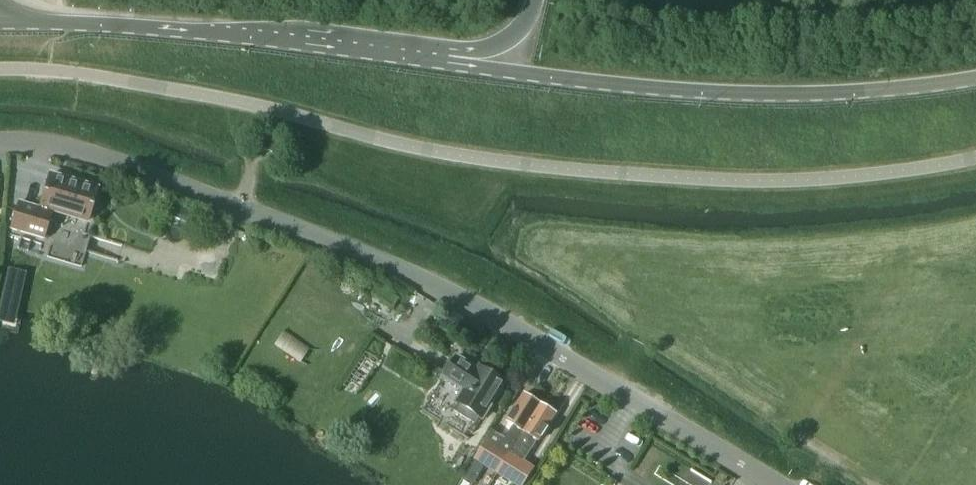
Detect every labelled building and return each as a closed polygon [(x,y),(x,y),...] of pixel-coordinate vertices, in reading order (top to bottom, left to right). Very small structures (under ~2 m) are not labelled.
[(11,229),(9,234),(20,237),(22,238),(29,240),(31,241),(49,246),(46,255),(81,266),(85,251),(86,249),(90,236),(91,233),(85,232),(88,220),(90,213),(96,210),(98,202),(95,196),(97,189),(49,175),(48,179),(45,181),(47,185),(40,208),(19,202),(11,229)] [(469,439),(495,397),(498,398),(502,391),(500,390),(504,383),(478,366),(476,370),(455,357),(422,410),(439,421),(436,426),(443,430),(446,425),(469,439)] [(496,473),(539,404),(523,394),(506,421),(513,425),(505,439),(491,430),(474,459),(496,473)] [(537,439),(538,440),(555,413),(539,404),(496,473),(516,484),(522,484),(533,468),(523,461),(537,439)]
